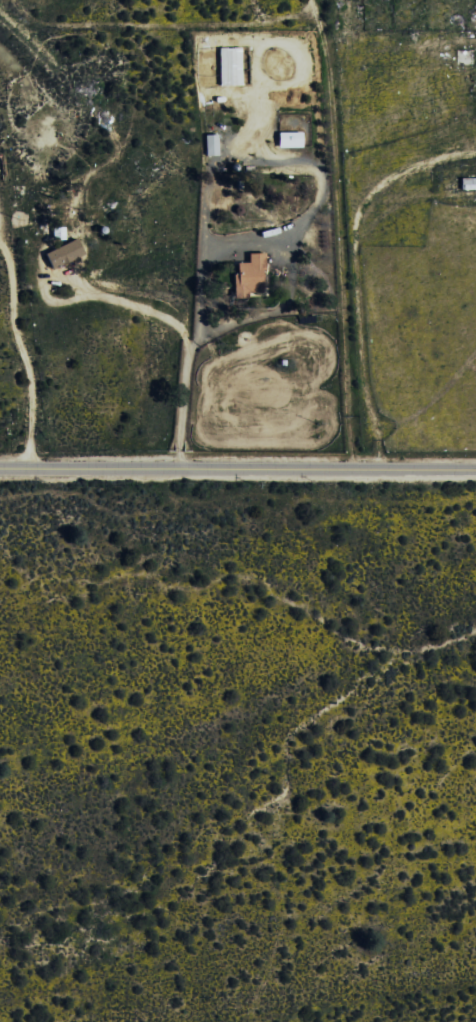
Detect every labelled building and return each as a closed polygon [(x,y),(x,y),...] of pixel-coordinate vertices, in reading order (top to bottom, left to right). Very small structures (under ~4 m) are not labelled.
[(276,133),(277,148),(299,147),(299,133),(276,133)] [(204,156),(217,156),(216,135),(204,135),(204,156)] [(49,270),(82,255),(75,239),(42,254),(49,270)] [(260,253),(246,254),(246,263),(235,263),(235,274),(232,274),(232,297),(262,296),(260,253)]
